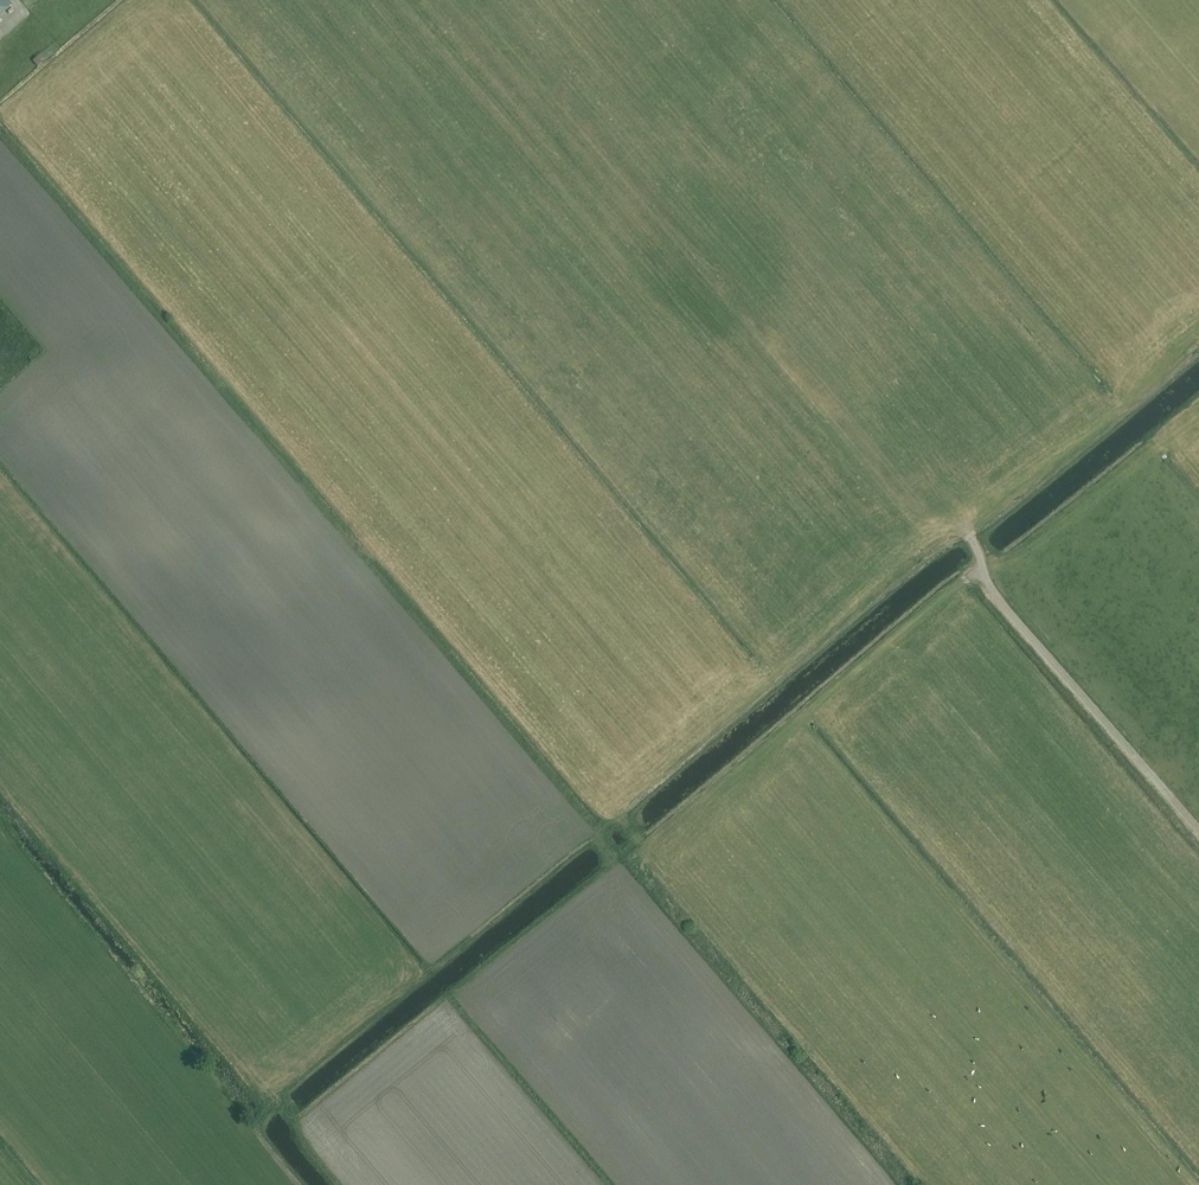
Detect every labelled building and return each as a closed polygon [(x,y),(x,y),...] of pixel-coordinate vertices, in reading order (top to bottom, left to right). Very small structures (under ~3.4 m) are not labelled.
[(11,6),(6,0),(0,0),(0,16),(11,6)] [(36,59),(43,68),(51,62),(44,53),(36,59)]
